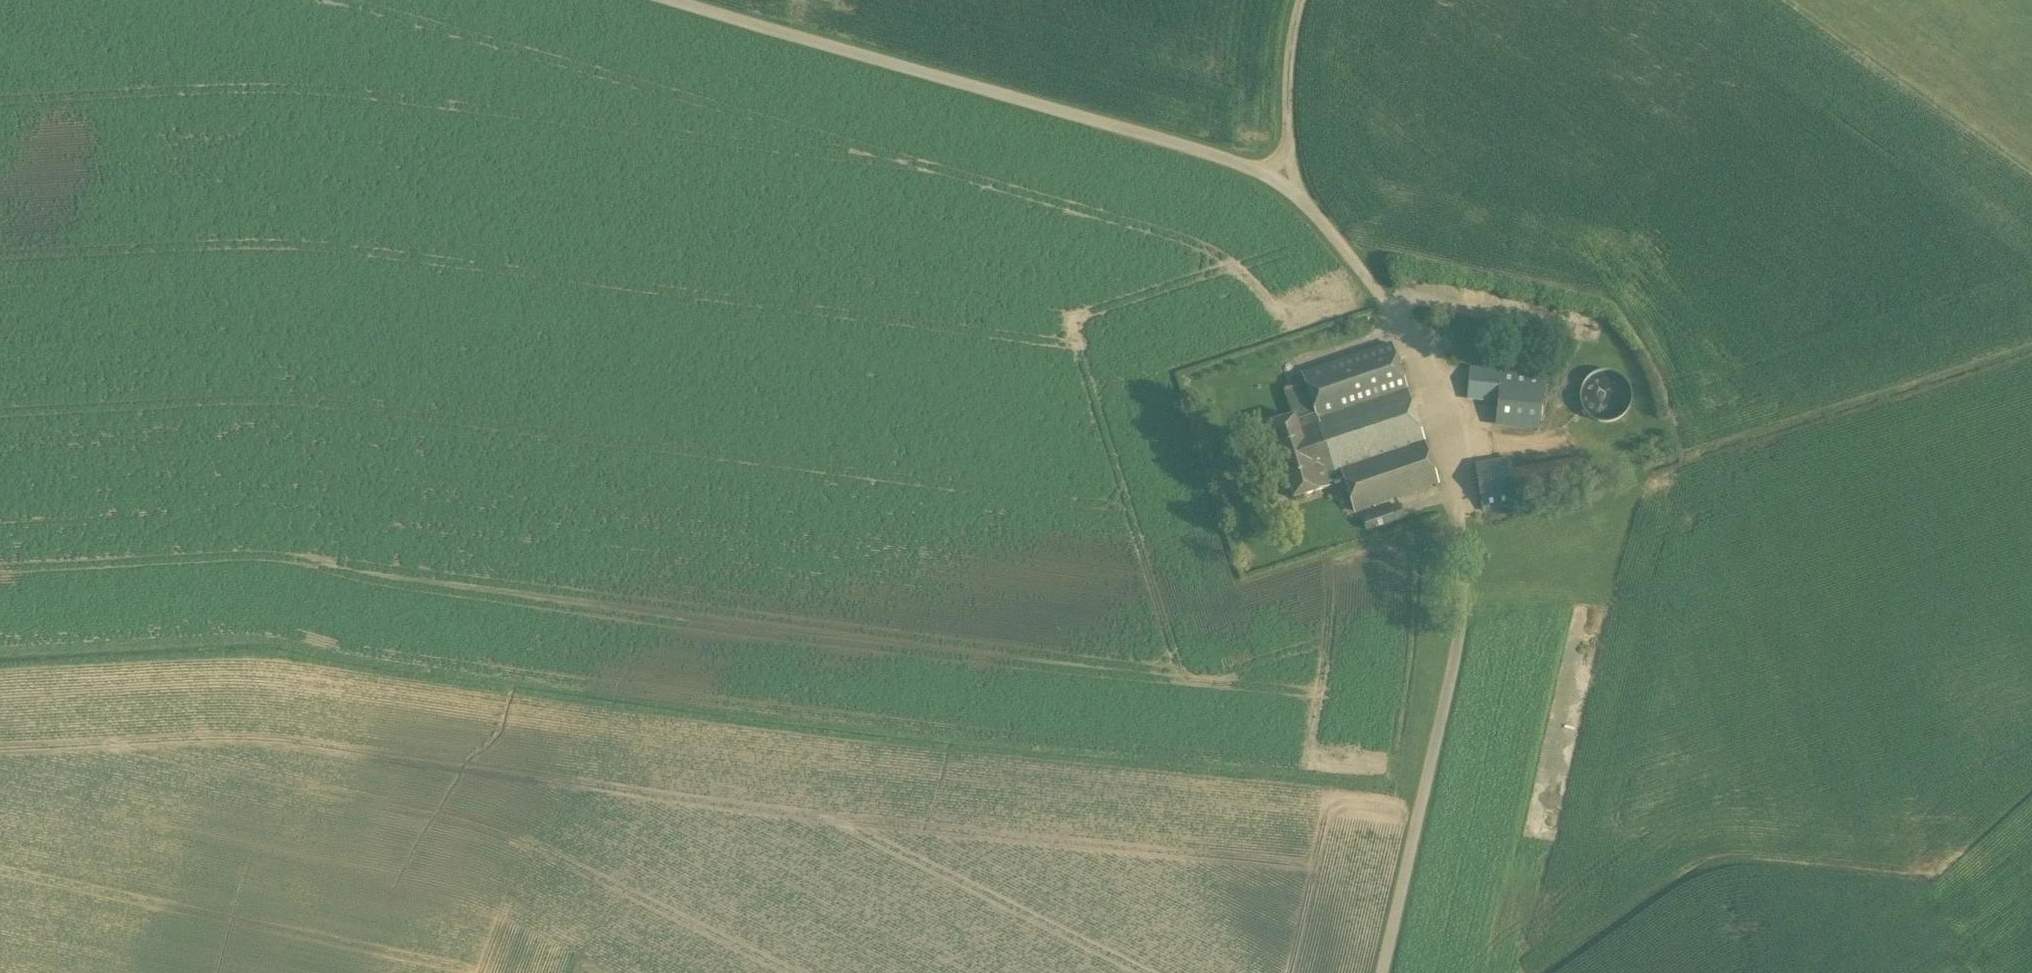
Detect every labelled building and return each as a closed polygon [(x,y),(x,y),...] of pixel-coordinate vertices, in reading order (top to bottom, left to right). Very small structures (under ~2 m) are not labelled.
[(1286,393),(1294,416),(1269,424),(1292,499),(1329,488),(1328,485),(1343,480),(1354,512),(1437,484),(1391,345),(1303,375),(1307,387),(1286,393)] [(1544,374),(1470,366),(1467,400),(1496,403),(1494,427),(1538,431),(1544,374)] [(1583,384),(1580,392),(1580,401),(1583,410),(1589,416),(1597,421),(1606,422),(1615,420),(1622,415),(1628,408),(1631,400),(1630,391),(1627,383),(1621,376),(1613,372),(1604,371),(1596,372),(1588,377),(1583,384)] [(1474,463),(1481,513),(1516,507),(1515,498),(1599,483),(1594,455),(1578,457),(1579,459),(1511,471),(1509,459),(1474,463)]
